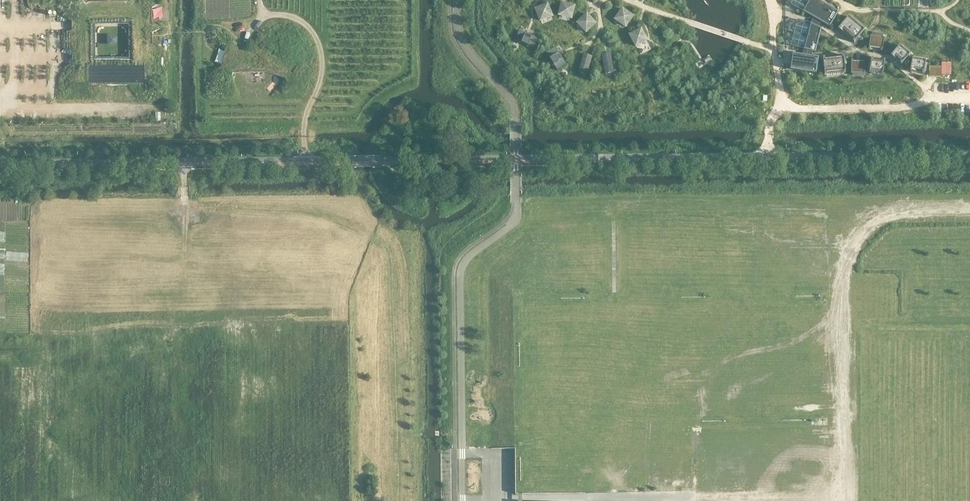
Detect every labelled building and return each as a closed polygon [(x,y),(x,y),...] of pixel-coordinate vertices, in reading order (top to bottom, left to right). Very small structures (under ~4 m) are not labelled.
[(812,21),(820,24),(820,23),(821,22),(830,27),(838,12),(817,0),(801,0),(796,8),(813,18),(812,20),(812,21)] [(574,6),(564,4),(562,3),(559,15),(570,18),(571,18),(574,6)] [(547,4),(538,8),(536,9),(535,9),(540,21),(551,16),(552,16),(547,4)] [(615,19),(615,20),(625,27),(627,24),(632,16),(622,9),(615,19)] [(595,24),(588,15),(587,14),(577,23),(586,32),(595,24)] [(865,30),(863,29),(863,30),(854,22),(850,18),(849,17),(838,30),(839,31),(841,29),(854,40),(852,42),(854,43),(865,30)] [(803,52),(803,53),(811,54),(812,54),(812,52),(815,53),(821,29),(818,28),(818,27),(819,26),(819,25),(820,24),(812,21),(811,22),(810,25),(804,22),(797,48),(804,50),(803,52)] [(636,46),(646,41),(647,40),(645,38),(641,29),(630,35),(636,46)] [(538,38),(532,35),(519,30),(515,41),(534,48),(538,38)] [(870,35),(868,49),(870,50),(870,49),(870,47),(881,49),(880,51),(882,51),(884,37),(882,37),(882,38),(872,36),(870,35)] [(899,46),(890,56),(891,57),(893,55),(897,59),(901,62),(900,64),(901,65),(910,55),(909,53),(908,54),(904,51),(900,47),(901,47),(899,46)] [(563,59),(555,47),(546,53),(557,71),(567,64),(563,59)] [(610,53),(602,55),(601,55),(605,74),(606,74),(613,73),(614,73),(610,53)] [(811,54),(803,53),(802,56),(796,55),(792,54),(790,70),(794,71),(816,74),(818,58),(811,57),(811,54)] [(592,56),(591,56),(584,54),(583,54),(578,73),(579,73),(586,75),(587,75),(592,56)] [(825,58),(823,58),(824,75),(826,75),(826,74),(843,72),(843,73),(845,73),(844,56),(842,56),(842,58),(825,60),(825,58)] [(926,61),(924,60),(924,61),(919,60),(913,59),(912,58),(910,72),(911,72),(912,70),(917,71),(922,72),(922,74),(923,75),(924,73),(926,61)] [(885,61),(884,61),(883,63),(878,62),(873,61),(873,59),(871,59),(869,72),(871,73),(871,72),(881,74),(883,75),(885,61)] [(853,60),(851,60),(851,74),(853,74),(853,73),(863,73),(863,74),(865,74),(865,60),(864,60),(864,62),(853,62),(853,60)] [(890,96),(863,96),(863,104),(890,104),(890,96)]
